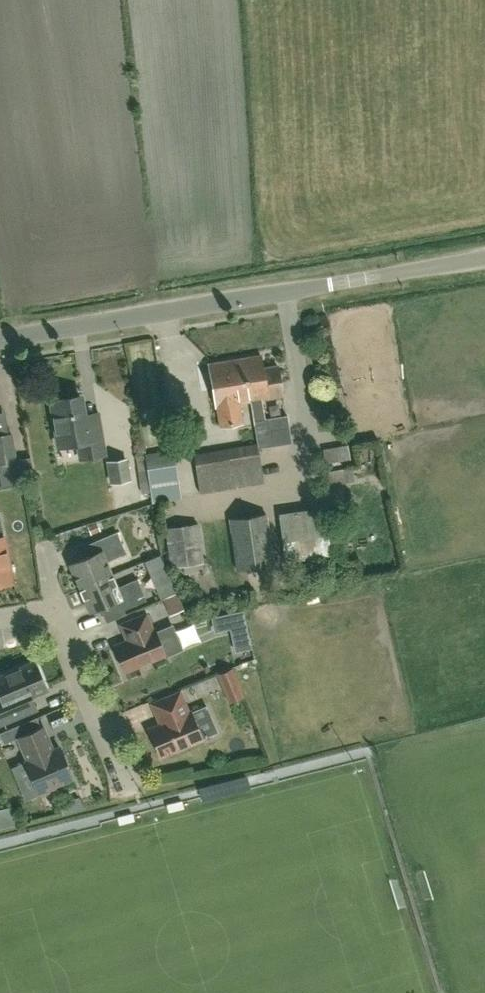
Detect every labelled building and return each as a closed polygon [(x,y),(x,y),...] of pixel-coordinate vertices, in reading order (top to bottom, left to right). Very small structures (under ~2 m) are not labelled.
[(261,355),(244,358),(252,401),(251,401),(254,421),(259,444),(260,448),(272,446),(269,430),(289,427),(287,415),(267,418),(264,399),(283,396),(278,366),(263,368),(261,355)] [(252,401),(244,358),(210,364),(218,407),(219,407),(222,426),(242,423),(239,403),(251,401),(252,401)] [(81,457),(106,453),(99,412),(85,414),(82,395),(52,400),(59,446),(79,443),(81,457)] [(10,433),(0,434),(0,466),(6,465),(16,463),(18,463),(13,432),(10,433)] [(260,448),(259,444),(196,457),(204,495),(267,482),(260,448)] [(183,495),(178,468),(175,447),(146,452),(154,500),(183,495)] [(112,478),(130,475),(127,457),(109,460),(112,478)] [(357,468),(358,482),(378,481),(377,467),(357,468)] [(282,516),(288,564),(335,558),(329,510),(282,516)] [(244,571),(280,565),(271,513),(235,520),(244,571)] [(13,582),(3,517),(0,518),(0,584),(13,582)] [(171,567),(204,562),(198,522),(165,527),(171,567)] [(81,589),(114,574),(109,560),(127,553),(118,531),(96,540),(100,552),(70,564),(81,589)] [(172,582),(160,554),(144,560),(156,588),(172,582)] [(114,574),(81,589),(91,612),(120,600),(125,611),(147,601),(137,578),(119,585),(114,574)] [(246,624),(243,609),(212,616),(215,630),(230,627),(246,624)] [(172,623),(156,630),(154,631),(147,615),(123,625),(130,641),(116,647),(127,672),(166,655),(183,648),(172,623)] [(205,639),(213,657),(229,650),(222,632),(205,639)] [(37,709),(32,696),(47,689),(36,663),(0,677),(0,692),(2,696),(0,697),(0,724),(37,709)] [(233,671),(220,676),(231,702),(244,697),(233,671)] [(181,693),(154,705),(162,725),(151,730),(162,757),(203,740),(191,713),(189,714),(181,693)] [(55,785),(73,777),(61,748),(53,751),(44,728),(19,738),(29,761),(26,762),(41,796),(57,789),(55,785)]
